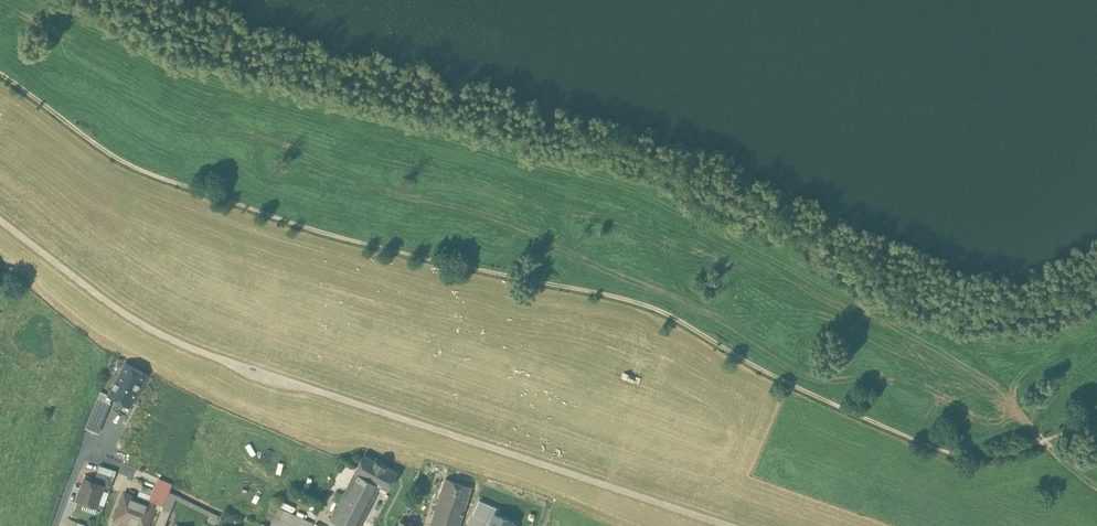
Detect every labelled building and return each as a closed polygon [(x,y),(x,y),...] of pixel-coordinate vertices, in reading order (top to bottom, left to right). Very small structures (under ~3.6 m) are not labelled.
[(106,388),(104,392),(111,396),(130,406),(147,374),(126,362),(118,377),(110,391),(106,388)] [(101,390),(104,392),(106,388),(110,391),(118,377),(108,371),(100,390),(101,390)] [(145,395),(142,393),(136,405),(147,410),(149,405),(146,404),(157,383),(152,381),(145,395)] [(101,390),(96,403),(106,407),(111,396),(104,392),(101,390)] [(91,414),(101,419),(106,407),(96,403),(91,414)] [(101,419),(91,414),(86,428),(96,432),(101,419)] [(130,435),(124,432),(121,440),(126,442),(130,435)] [(398,472),(364,454),(355,471),(355,472),(379,484),(388,489),(398,472)] [(114,476),(98,471),(94,481),(104,485),(104,486),(110,488),(114,476)] [(330,518),(345,525),(358,525),(378,489),(385,494),(388,489),(379,484),(355,472),(330,518)] [(430,525),(459,525),(472,486),(446,477),(430,525)] [(94,481),(85,478),(78,497),(97,504),(104,486),(104,485),(94,481)] [(143,485),(138,498),(155,504),(160,498),(162,492),(143,485)] [(523,496),(490,487),(484,506),(486,507),(487,503),(516,511),(519,511),(523,496)] [(125,493),(115,519),(133,525),(138,525),(143,513),(151,516),(155,504),(138,498),(125,493)] [(487,503),(486,507),(483,515),(480,525),(511,525),(516,511),(487,503)] [(162,508),(155,525),(164,525),(170,512),(162,508)] [(284,510),(278,508),(270,525),(271,525),(312,525),(313,523),(284,510)] [(470,510),(463,525),(480,525),(483,515),(470,510)]
